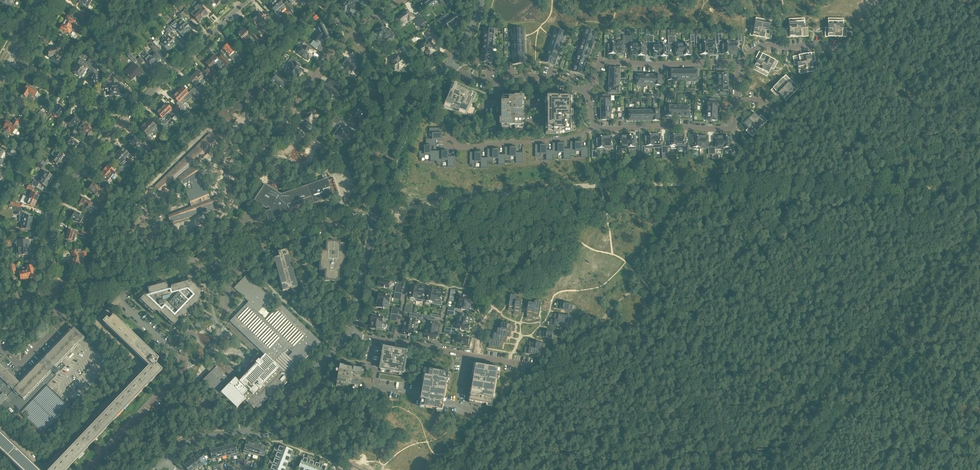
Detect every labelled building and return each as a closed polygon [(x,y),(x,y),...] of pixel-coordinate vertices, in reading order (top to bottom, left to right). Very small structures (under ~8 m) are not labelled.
[(80,2),(80,3),(79,4),(85,7),(85,8),(87,9),(92,1),(90,0),(77,0),(80,2)] [(200,15),(203,18),(207,13),(202,8),(206,5),(202,0),(198,0),(192,6),(196,10),(196,11),(200,15)] [(273,3),(281,12),(286,8),(289,12),(293,9),(287,2),(283,5),(279,0),(274,0),(273,1),(274,2),(273,3)] [(343,5),(347,11),(346,12),(349,17),(349,16),(356,12),(355,10),(358,8),(352,0),(346,0),(347,2),(343,5)] [(437,0),(423,0),(419,3),(421,5),(421,6),(422,7),(424,9),(427,7),(428,9),(432,6),(433,7),(439,3),(437,0)] [(270,5),(269,7),(277,16),(281,12),(273,3),(272,3),(272,2),(269,4),(270,5)] [(191,14),(195,19),(198,22),(203,18),(200,15),(196,11),(196,10),(191,14)] [(94,21),(97,17),(86,11),(84,15),(94,21)] [(396,20),(400,26),(403,24),(404,25),(409,21),(410,21),(414,18),(416,21),(418,20),(421,25),(425,22),(421,17),(419,19),(416,15),(414,16),(412,13),(410,14),(408,11),(404,13),(405,14),(402,16),(398,18),(398,19),(396,20)] [(177,19),(175,21),(179,25),(187,33),(191,29),(187,25),(188,24),(187,22),(189,20),(182,12),(181,14),(178,14),(178,16),(180,18),(178,20),(177,19)] [(260,13),(255,17),(261,23),(266,19),(260,13)] [(65,20),(64,23),(73,28),(75,30),(79,32),(82,33),(84,29),(80,27),(79,28),(74,25),(75,22),(76,20),(76,19),(69,15),(67,17),(66,18),(65,19),(65,20)] [(456,16),(455,15),(447,21),(444,16),(440,19),(444,24),(445,23),(449,28),(452,26),(453,27),(457,24),(456,23),(459,21),(459,20),(460,19),(457,15),(456,16)] [(252,20),(251,21),(254,25),(253,26),(257,30),(258,30),(259,32),(260,31),(265,27),(261,23),(255,17),(252,20)] [(752,27),(751,29),(754,30),(753,36),(768,39),(769,33),(772,33),(773,31),(770,30),(771,24),(766,23),(766,20),(761,19),(761,22),(756,21),(754,28),(752,27)] [(789,29),(786,29),(787,31),(790,31),(790,38),(805,37),(805,31),(808,30),(808,28),(805,28),(805,22),(800,22),(799,19),(794,19),(794,22),(789,23),(789,29)] [(825,28),(825,30),(828,30),(828,37),(844,37),(844,31),(847,31),(847,28),(844,28),(844,22),(839,22),(839,19),(833,19),(833,22),(828,22),(828,28),(825,28)] [(168,28),(171,32),(173,34),(177,31),(183,37),(187,33),(179,25),(175,21),(170,26),(168,28)] [(64,23),(60,29),(63,31),(71,35),(73,32),(78,34),(79,32),(75,30),(73,28),(64,23)] [(323,23),(316,27),(319,31),(321,36),(320,36),(318,39),(317,39),(316,38),(314,40),(320,45),(323,40),(323,41),(330,37),(323,23)] [(391,39),(395,36),(390,30),(387,32),(383,26),(377,30),(378,31),(375,34),(376,36),(376,37),(377,37),(379,39),(382,37),(384,39),(389,36),(391,39)] [(166,34),(162,38),(164,39),(172,47),(176,44),(168,35),(169,34),(171,32),(168,28),(166,30),(168,32),(166,34)] [(249,36),(248,34),(243,29),(237,35),(242,40),(244,42),(249,38),(252,41),(254,40),(257,44),(260,41),(253,33),(250,35),(250,36),(249,36)] [(582,35),(583,35),(593,38),(595,32),(584,29),(582,35)] [(554,36),(565,39),(567,33),(556,30),(554,36)] [(552,41),(561,44),(563,45),(565,39),(554,36),(552,41)] [(608,54),(616,54),(616,41),(616,40),(609,40),(609,36),(605,36),(605,42),(605,43),(608,43),(608,54)] [(430,42),(433,41),(431,37),(427,40),(428,42),(426,43),(421,46),(422,47),(420,48),(423,52),(425,51),(429,57),(434,54),(433,53),(436,51),(430,42)] [(73,48),(76,42),(69,38),(65,44),(73,48)] [(164,39),(160,43),(168,51),(172,47),(164,39)] [(590,49),(591,43),(581,40),(579,45),(581,46),(590,49)] [(550,46),(560,49),(561,44),(552,41),(550,46)] [(700,42),(700,43),(700,54),(708,54),(707,42),(700,42)] [(708,42),(707,42),(708,54),(710,54),(710,55),(716,55),(715,42),(708,42)] [(639,44),(638,56),(646,56),(646,43),(639,43),(639,44)] [(691,43),(683,43),(683,45),(684,56),(692,55),(691,45),(691,43)] [(153,50),(148,55),(156,63),(160,59),(159,57),(160,56),(157,54),(156,55),(155,54),(159,50),(153,44),(150,47),(153,50)] [(631,56),(636,56),(638,56),(639,44),(631,44),(631,56)] [(63,50),(68,53),(71,48),(66,45),(63,50)] [(233,61),(235,59),(238,57),(241,60),(245,57),(238,49),(234,52),(227,45),(226,46),(225,46),(223,47),(223,48),(222,49),(223,50),(220,52),(224,55),(226,53),(232,60),(233,61)] [(313,52),(304,45),(302,49),(301,48),(298,53),(308,61),(312,55),(311,55),(313,52)] [(683,45),(676,46),(676,57),(681,57),(684,57),(684,56),(683,45)] [(548,51),(559,55),(561,49),(560,49),(550,46),(548,51)] [(55,57),(56,57),(56,59),(63,57),(60,47),(58,48),(54,49),(46,51),(46,52),(48,57),(51,56),(54,55),(55,57)] [(546,57),(557,61),(558,61),(560,55),(559,55),(548,51),(546,57)] [(142,57),(145,60),(147,61),(152,67),(156,63),(148,55),(146,53),(142,57)] [(758,61),(755,67),(759,69),(758,72),(762,75),(764,72),(768,74),(771,68),(774,70),(775,68),(772,66),(775,60),(762,53),(759,59),(756,58),(755,60),(758,61)] [(797,62),(794,63),(795,65),(797,65),(799,71),(804,70),(804,73),(809,72),(809,69),(814,68),(813,62),(816,61),(815,59),(812,60),(811,53),(796,56),(797,62)] [(134,63),(137,60),(131,54),(128,56),(128,57),(134,63)] [(210,59),(210,60),(215,66),(219,70),(224,65),(226,66),(229,63),(221,55),(219,57),(218,57),(217,58),(214,56),(212,58),(211,57),(210,59)] [(80,77),(86,67),(87,66),(90,67),(93,62),(96,58),(91,56),(87,62),(81,58),(78,62),(79,62),(76,66),(75,68),(76,68),(73,73),(77,75),(80,77)] [(400,56),(391,63),(394,66),(393,67),(397,72),(399,70),(400,71),(403,68),(407,65),(403,59),(403,60),(400,56)] [(298,76),(301,72),(298,69),(300,66),(294,62),(296,59),(292,57),(288,62),(292,65),(289,69),(291,70),(288,74),(294,78),(297,75),(298,76)] [(555,66),(557,61),(546,57),(545,63),(555,66)] [(354,63),(349,58),(345,62),(345,63),(337,72),(343,77),(346,74),(347,75),(350,72),(351,73),(354,70),(358,66),(357,66),(359,64),(356,61),(354,63)] [(209,68),(205,71),(206,73),(207,73),(209,75),(212,79),(216,76),(213,74),(214,74),(214,73),(214,72),(214,71),(214,70),(213,68),(215,66),(210,60),(209,60),(208,60),(207,61),(207,62),(205,64),(208,67),(209,68)] [(583,69),(585,63),(575,60),(574,66),(583,69)] [(92,69),(88,73),(93,77),(89,82),(92,85),(94,86),(99,79),(99,78),(96,76),(97,75),(98,73),(95,71),(99,66),(95,64),(92,69)] [(138,77),(143,73),(134,64),(128,70),(128,71),(125,74),(132,80),(136,75),(138,77)] [(583,69),(574,66),(572,65),(570,71),(581,75),(583,69)] [(115,76),(121,83),(124,80),(115,71),(114,72),(116,75),(115,76)] [(198,71),(193,75),(198,80),(198,81),(202,85),(205,82),(202,79),(204,78),(198,71)] [(281,90),(286,85),(282,81),(284,78),(276,71),(273,74),(275,76),(271,82),(274,84),(272,87),(277,91),(279,88),(281,90)] [(718,73),(717,73),(717,81),(728,81),(728,73),(722,73),(718,73)] [(193,75),(189,79),(193,84),(195,86),(195,87),(194,87),(193,88),(192,89),(192,90),(198,97),(200,99),(201,98),(199,96),(200,91),(197,89),(202,85),(198,81),(198,80),(193,75)] [(783,78),(773,89),(776,92),(774,94),(777,97),(779,95),(784,99),(787,96),(790,98),(793,94),(791,92),(795,88),(790,84),(792,81),(789,78),(787,81),(783,78)] [(373,86),(368,80),(364,84),(381,102),(386,98),(374,85),(373,86)] [(331,88),(326,84),(322,89),(325,91),(321,96),(329,101),(331,97),(332,98),(333,97),(334,98),(338,92),(335,90),(336,89),(337,90),(340,85),(335,81),(334,81),(335,82),(332,86),(332,85),(331,86),(332,86),(331,88)] [(444,106),(471,118),(477,107),(482,94),(455,82),(444,106)] [(104,85),(103,85),(103,90),(105,90),(106,90),(106,92),(105,92),(104,92),(104,94),(104,96),(115,96),(114,90),(114,86),(114,84),(109,84),(109,83),(104,83),(104,85)] [(270,91),(269,90),(263,83),(255,90),(251,86),(239,97),(241,99),(236,103),(234,100),(224,109),(223,110),(217,115),(227,126),(235,119),(230,113),(234,110),(236,112),(238,111),(238,112),(239,112),(246,105),(243,101),(245,99),(246,100),(248,98),(249,99),(256,92),(259,95),(265,90),(267,94),(270,91)] [(119,86),(114,86),(114,90),(115,96),(123,95),(123,90),(123,88),(124,88),(124,87),(121,84),(119,85),(119,86)] [(37,92),(27,86),(25,90),(24,91),(22,96),(25,98),(26,98),(26,97),(27,97),(27,96),(30,97),(32,95),(35,96),(37,92)] [(179,90),(177,92),(183,99),(187,102),(192,98),(194,100),(196,99),(198,101),(200,99),(198,97),(192,90),(191,90),(188,94),(187,93),(184,90),(182,88),(181,88),(179,90)] [(175,93),(172,96),(173,96),(172,97),(178,102),(176,104),(177,105),(175,107),(180,111),(182,109),(180,108),(186,102),(187,103),(187,102),(183,99),(177,92),(175,94),(175,93)] [(546,93),(546,134),(560,134),(576,130),(576,110),(571,110),(571,96),(563,96),(563,93),(554,93),(546,93)] [(526,104),(526,95),(499,95),(499,105),(499,130),(526,130),(526,121),(526,104)] [(366,119),(369,115),(368,114),(366,112),(368,111),(366,109),(368,107),(361,102),(358,106),(360,107),(356,113),(358,115),(357,117),(362,122),(365,118),(366,119)] [(161,108),(169,116),(171,119),(177,114),(172,109),(171,110),(165,104),(161,108)] [(53,113),(52,114),(57,118),(64,110),(63,109),(63,108),(61,107),(60,107),(58,106),(53,113)] [(166,125),(171,119),(169,116),(161,108),(159,110),(156,112),(157,112),(157,113),(156,113),(161,118),(157,122),(163,128),(166,125)] [(304,126),(309,131),(312,127),(310,125),(314,120),(315,120),(319,114),(310,108),(306,114),(308,115),(307,116),(306,116),(304,118),(305,119),(305,120),(307,121),(304,126)] [(45,118),(47,115),(46,114),(40,111),(36,117),(43,121),(45,118)] [(747,121),(743,124),(748,128),(746,131),(748,133),(750,130),(755,135),(765,124),(761,119),(763,117),(761,115),(759,117),(754,113),(751,117),(748,114),(745,118),(747,121)] [(32,118),(26,115),(22,121),(28,125),(32,118)] [(64,118),(59,125),(62,127),(64,124),(65,123),(66,124),(68,126),(69,125),(72,127),(73,124),(77,119),(76,118),(77,117),(75,116),(74,117),(72,115),(69,119),(68,121),(64,118)] [(337,125),(341,120),(336,117),(332,122),(337,125)] [(19,124),(18,124),(19,122),(15,119),(12,124),(6,121),(4,124),(5,125),(3,129),(5,131),(4,133),(8,135),(9,133),(12,135),(16,127),(17,127),(18,127),(19,127),(19,126),(19,125),(19,124)] [(157,127),(149,120),(148,122),(147,121),(144,124),(151,131),(153,133),(155,131),(156,131),(158,129),(159,129),(159,128),(162,131),(164,129),(159,125),(157,127)] [(83,123),(78,129),(81,132),(80,133),(80,134),(80,135),(80,136),(80,137),(81,137),(82,138),(82,137),(83,137),(84,136),(85,137),(91,130),(83,123)] [(148,136),(145,139),(144,140),(149,144),(152,141),(150,140),(151,139),(152,139),(153,139),(153,138),(153,137),(155,135),(153,133),(151,131),(144,124),(141,127),(142,128),(140,130),(148,136)] [(349,143),(351,140),(350,139),(352,137),(343,132),(345,129),(340,126),(338,128),(337,129),(341,131),(337,136),(348,143),(349,143)] [(426,139),(426,146),(431,146),(436,146),(436,140),(442,140),(442,139),(442,133),(440,133),(440,129),(440,128),(429,128),(429,129),(430,129),(430,133),(433,133),(433,139),(431,139),(426,139)] [(625,136),(620,136),(621,149),(629,149),(628,136),(625,136)] [(629,151),(636,150),(635,136),(628,136),(629,149),(629,151)] [(131,143),(129,145),(130,146),(133,149),(137,153),(141,148),(142,148),(144,146),(141,143),(141,144),(134,137),(132,138),(131,138),(130,140),(130,141),(129,142),(131,143)] [(67,149),(69,147),(73,150),(74,149),(76,147),(78,144),(70,138),(67,143),(65,143),(64,145),(64,146),(67,149)] [(151,147),(145,141),(143,144),(146,147),(145,147),(148,151),(151,147)] [(588,147),(588,142),(588,148),(582,148),(582,142),(581,142),(571,142),(570,142),(570,149),(570,151),(571,151),(571,154),(576,154),(576,151),(581,151),(581,152),(581,158),(588,158),(588,148),(589,148),(589,147),(588,147)] [(571,154),(571,151),(570,151),(570,149),(564,149),(564,143),(553,143),(553,150),(553,153),(553,155),(558,155),(558,152),(564,152),(564,154),(564,159),(571,159),(571,158),(571,154)] [(553,155),(553,153),(553,150),(547,150),(547,145),(546,144),(546,145),(536,145),(536,144),(535,144),(535,157),(536,157),(541,157),(541,154),(546,154),(546,156),(546,161),(553,161),(553,159),(553,155)] [(197,146),(165,176),(171,183),(177,178),(183,185),(191,207),(177,212),(181,223),(222,209),(217,196),(210,199),(200,175),(193,165),(204,156),(197,146)] [(419,151),(419,158),(425,158),(425,156),(430,156),(430,162),(437,162),(437,164),(437,151),(431,151),(431,146),(426,146),(425,146),(424,151),(419,151)] [(7,153),(14,157),(17,151),(11,147),(7,153)] [(523,153),(523,147),(522,147),(522,153),(516,153),(516,147),(506,147),(505,147),(505,155),(505,157),(505,159),(510,159),(510,156),(516,156),(516,158),(516,163),(523,163),(523,153)] [(117,153),(125,161),(128,158),(129,158),(130,156),(122,149),(120,151),(117,153)] [(505,157),(505,155),(499,155),(499,149),(498,149),(488,149),(487,149),(487,158),(487,160),(488,160),(488,161),(493,161),(493,158),(498,158),(498,160),(498,165),(505,165),(505,163),(505,159),(505,157)] [(57,151),(53,156),(55,157),(55,158),(63,163),(63,162),(64,162),(65,160),(67,158),(59,153),(59,152),(57,151)] [(437,151),(437,164),(437,163),(442,163),(442,160),(448,160),(448,162),(448,167),(455,167),(455,157),(455,151),(454,151),(454,157),(448,157),(448,151),(437,151)] [(471,152),(470,152),(470,165),(471,165),(471,164),(475,164),(475,161),(481,161),(481,163),(481,168),(488,168),(488,165),(488,161),(488,160),(487,160),(487,158),(481,158),(481,152),(471,152)] [(125,161),(117,153),(115,156),(116,156),(113,159),(124,168),(125,166),(126,167),(129,164),(125,161)] [(53,159),(51,162),(52,163),(59,168),(63,163),(55,158),(55,157),(53,156),(51,158),(53,159)] [(41,162),(46,166),(47,164),(49,161),(44,157),(44,158),(43,157),(42,159),(41,159),(40,161),(41,162)] [(45,167),(46,166),(41,162),(40,164),(39,163),(37,166),(43,170),(45,167)] [(103,169),(103,170),(103,171),(111,178),(113,175),(114,175),(116,173),(107,166),(106,168),(105,168),(104,168),(103,168),(103,169)] [(99,177),(99,178),(99,179),(100,179),(101,179),(102,179),(104,180),(107,183),(111,178),(103,171),(99,176),(99,177)] [(44,175),(42,178),(50,183),(50,182),(51,182),(52,180),(51,180),(53,177),(45,172),(43,174),(44,175)] [(34,180),(31,185),(36,188),(39,184),(46,188),(50,183),(42,178),(40,176),(38,178),(39,178),(37,181),(34,180)] [(265,213),(267,220),(290,212),(289,212),(292,211),(293,211),(295,212),(296,211),(297,210),(298,209),(322,200),(321,200),(321,198),(323,198),(337,194),(338,195),(337,191),(336,191),(337,190),(337,188),(336,187),(336,185),(335,184),(334,183),(333,182),(333,181),(334,181),(332,178),(333,180),(319,184),(319,185),(316,186),(315,184),(316,184),(316,183),(282,195),(279,195),(264,185),(265,186),(263,188),(262,188),(261,189),(260,190),(259,191),(260,192),(259,192),(259,193),(259,194),(258,193),(257,195),(257,196),(256,197),(256,198),(255,200),(254,200),(266,208),(267,208),(270,207),(271,210),(265,212),(265,213)] [(104,180),(101,184),(110,191),(112,188),(107,183),(104,180)] [(89,188),(88,189),(93,192),(95,194),(95,195),(94,196),(97,198),(98,198),(103,191),(102,189),(101,190),(95,186),(92,184),(91,186),(90,186),(89,188)] [(39,196),(31,192),(30,195),(28,194),(27,197),(29,198),(37,202),(39,196)] [(34,208),(37,202),(29,198),(27,197),(23,196),(20,202),(22,203),(22,204),(24,204),(26,205),(26,204),(34,208)] [(79,203),(87,208),(85,211),(90,214),(93,208),(91,206),(93,204),(83,198),(81,200),(80,201),(79,202),(79,203)] [(20,215),(19,222),(22,222),(23,222),(32,224),(32,223),(33,223),(33,221),(32,220),(33,218),(26,216),(24,216),(25,213),(21,212),(21,215),(20,215)] [(85,218),(75,212),(73,215),(72,215),(70,218),(71,219),(80,223),(81,220),(83,221),(85,218)] [(22,222),(21,224),(22,225),(21,229),(30,230),(32,224),(23,222),(22,222)] [(74,232),(68,230),(65,240),(74,242),(76,235),(77,236),(78,232),(74,231),(74,232)] [(83,230),(81,234),(89,238),(90,237),(93,239),(94,236),(91,235),(91,234),(83,230)] [(4,239),(3,239),(3,246),(4,245),(4,246),(11,246),(10,237),(3,238),(4,239)] [(17,241),(18,256),(29,255),(29,252),(30,251),(30,244),(29,243),(29,240),(17,241)] [(343,280),(344,242),(326,242),(326,243),(320,243),(319,276),(325,276),(324,281),(337,281),(337,280),(343,280)] [(70,261),(67,263),(68,265),(69,266),(68,266),(68,267),(69,269),(70,269),(76,267),(81,265),(78,259),(88,255),(85,250),(79,253),(77,249),(75,250),(75,249),(74,250),(70,252),(74,259),(70,261)] [(287,295),(298,292),(287,249),(278,252),(279,257),(273,259),(282,291),(286,290),(287,295)] [(31,263),(26,264),(26,267),(27,271),(29,277),(29,278),(34,277),(31,263)] [(12,264),(8,265),(9,266),(10,275),(11,278),(15,278),(14,274),(16,273),(14,264),(12,264)] [(21,272),(19,273),(20,276),(21,280),(23,280),(25,279),(24,278),(27,278),(29,277),(27,271),(26,267),(23,268),(21,268),(22,272),(21,272)] [(289,376),(298,366),(321,343),(280,304),(265,319),(259,314),(258,313),(271,299),(246,275),(234,288),(248,302),(230,321),(265,355),(259,361),(258,360),(255,363),(256,364),(239,382),(233,376),(230,379),(216,366),(201,382),(217,397),(220,394),(236,409),(244,400),(252,407),(251,407),(253,409),(255,411),(267,398),(270,400),(287,382),(285,380),(289,376)] [(383,278),(380,278),(379,282),(378,282),(378,285),(378,286),(384,288),(385,288),(390,288),(391,282),(383,280),(383,278)] [(140,300),(139,301),(140,302),(140,303),(149,311),(149,312),(152,314),(153,314),(155,312),(156,312),(157,312),(171,326),(172,326),(173,326),(174,326),(174,325),(178,322),(178,321),(178,318),(179,318),(179,317),(180,317),(180,318),(181,319),(182,319),(183,319),(184,319),(185,319),(192,311),(199,303),(199,302),(197,299),(196,299),(196,298),(197,298),(198,296),(199,296),(200,297),(201,297),(202,296),(203,294),(204,293),(203,292),(191,280),(190,279),(189,279),(181,281),(181,282),(180,283),(180,284),(180,285),(179,286),(177,286),(172,288),(169,289),(168,289),(168,288),(166,283),(166,282),(165,282),(153,285),(152,285),(149,286),(148,286),(148,287),(147,288),(147,289),(149,293),(148,294),(147,294),(145,295),(144,295),(140,299),(140,300)] [(418,288),(416,301),(423,302),(424,296),(425,296),(424,296),(426,286),(422,285),(421,289),(418,288)] [(416,301),(418,288),(419,288),(412,287),(411,294),(410,294),(411,295),(410,300),(416,301)] [(436,291),(434,304),(442,306),(443,302),(441,301),(441,299),(442,299),(441,299),(443,289),(439,288),(439,292),(436,291)] [(436,291),(429,289),(428,297),(427,297),(428,298),(428,300),(427,300),(426,303),(434,304),(436,291)] [(378,301),(379,301),(389,303),(390,303),(391,296),(387,296),(387,295),(386,295),(379,294),(378,301)] [(509,298),(508,301),(510,301),(509,310),(515,311),(516,299),(517,296),(511,295),(510,299),(509,298)] [(459,303),(470,304),(471,298),(460,296),(459,303)] [(515,311),(514,314),(520,315),(522,305),(523,306),(524,304),(522,303),(522,300),(516,299),(515,311)] [(388,309),(389,303),(379,301),(378,304),(375,303),(374,307),(384,308),(384,309),(388,309)] [(535,304),(533,316),(539,317),(541,302),(535,301),(535,304)] [(455,309),(455,312),(461,313),(461,310),(462,310),(462,311),(463,311),(463,310),(472,312),(473,308),(470,307),(470,305),(460,303),(458,309),(455,309)] [(527,306),(526,308),(528,309),(526,318),(532,319),(533,316),(535,304),(529,303),(528,306),(527,306)] [(558,303),(557,309),(572,311),(573,305),(558,303)] [(455,312),(454,315),(458,316),(457,322),(469,324),(470,322),(473,322),(474,318),(464,317),(465,314),(461,313),(455,312)] [(556,314),(555,320),(567,322),(570,323),(571,317),(568,316),(568,314),(566,314),(565,316),(556,314)] [(371,321),(372,322),(384,323),(385,317),(380,316),(379,316),(372,315),(371,321)] [(112,317),(113,316),(109,320),(106,318),(102,322),(105,325),(149,366),(49,469),(64,469),(161,369),(162,370),(155,363),(157,362),(156,361),(158,359),(158,358),(157,359),(154,356),(155,355),(154,355),(153,356),(112,317)] [(411,320),(405,319),(405,321),(405,323),(404,323),(404,326),(404,328),(414,330),(416,321),(412,320),(411,320)] [(552,320),(551,326),(566,328),(567,322),(555,320),(552,320)] [(385,323),(384,323),(372,322),(371,324),(368,324),(367,327),(377,329),(377,330),(378,329),(383,330),(385,323)] [(452,328),(451,332),(458,333),(458,329),(461,330),(460,330),(461,330),(469,331),(470,325),(469,324),(457,322),(456,322),(455,329),(452,328)] [(431,324),(427,323),(426,332),(436,334),(437,331),(438,329),(437,328),(437,326),(438,327),(438,325),(432,324),(432,323),(431,323),(431,324)] [(72,408),(48,384),(59,372),(65,366),(60,361),(62,358),(81,340),(84,336),(75,327),(71,331),(53,350),(44,358),(21,383),(20,384),(0,365),(0,409),(12,420),(19,414),(44,437),(54,426),(72,408)] [(410,336),(413,336),(414,330),(404,328),(403,334),(409,335),(409,336),(410,336)] [(541,331),(540,337),(555,340),(556,334),(546,332),(547,330),(544,330),(544,332),(541,331)] [(429,339),(435,340),(436,334),(426,332),(425,338),(429,339),(428,339),(429,340),(429,339)] [(451,332),(451,335),(457,336),(456,343),(464,344),(464,346),(468,347),(469,342),(470,339),(469,339),(469,338),(463,337),(464,334),(458,333),(451,332)] [(490,339),(489,345),(492,346),(495,346),(498,347),(501,347),(502,344),(503,344),(503,342),(505,342),(493,340),(490,339)] [(531,342),(530,348),(542,350),(545,351),(546,345),(542,344),(542,342),(540,342),(540,344),(531,342)] [(382,363),(381,370),(404,374),(405,367),(406,364),(408,352),(385,348),(384,352),(382,363)] [(527,348),(526,354),(535,355),(534,357),(537,357),(537,355),(541,356),(542,350),(530,348),(527,348)] [(470,401),(485,404),(493,405),(493,404),(493,401),(493,400),(495,394),(499,368),(491,367),(489,366),(488,366),(487,366),(476,364),(476,366),(476,368),(472,389),(472,390),(471,396),(471,397),(471,398),(470,400),(470,401)] [(338,367),(335,385),(357,389),(359,381),(359,380),(360,370),(338,367)] [(421,406),(420,407),(443,411),(443,410),(443,409),(444,407),(444,406),(444,405),(445,399),(446,394),(446,393),(449,374),(447,373),(438,372),(427,370),(424,385),(424,386),(423,391),(422,396),(421,401),(421,402),(421,403),(421,405),(421,406)] [(0,434),(0,448),(22,469),(38,469),(0,434)] [(249,453),(251,443),(246,442),(244,447),(243,447),(242,450),(244,450),(243,453),(248,455),(249,453)] [(230,446),(232,457),(238,455),(237,453),(238,452),(238,449),(236,450),(235,444),(230,446)] [(274,448),(273,450),(277,452),(284,454),(285,452),(286,448),(279,445),(278,449),(274,448)] [(285,452),(284,454),(290,457),(294,458),(295,456),(291,454),(293,450),(286,448),(285,452)] [(273,450),(272,453),(276,454),(275,458),(281,460),(284,454),(277,452),(273,450)] [(196,456),(202,463),(206,460),(200,453),(196,456)] [(284,454),(281,460),(288,463),(289,459),(293,461),(294,458),(290,457),(284,454)] [(302,458),(300,464),(304,466),(306,467),(309,460),(310,456),(307,455),(306,459),(302,458)] [(203,465),(202,463),(196,456),(192,459),(198,467),(199,468),(203,465)] [(309,460),(306,467),(309,468),(312,469),(315,462),(311,461),(312,457),(310,456),(309,460)] [(270,460),(269,463),(279,466),(281,460),(275,458),(273,461),(270,460)] [(194,469),(195,469),(198,467),(192,459),(188,462),(194,469)] [(279,466),(288,469),(289,469),(290,468),(286,466),(288,463),(281,460),(279,466)] [(312,469),(315,469),(319,469),(321,465),(322,461),(320,460),(318,464),(315,462),(312,469)] [(319,469),(326,469),(327,467),(323,466),(325,462),(322,461),(321,465),(319,469)]
